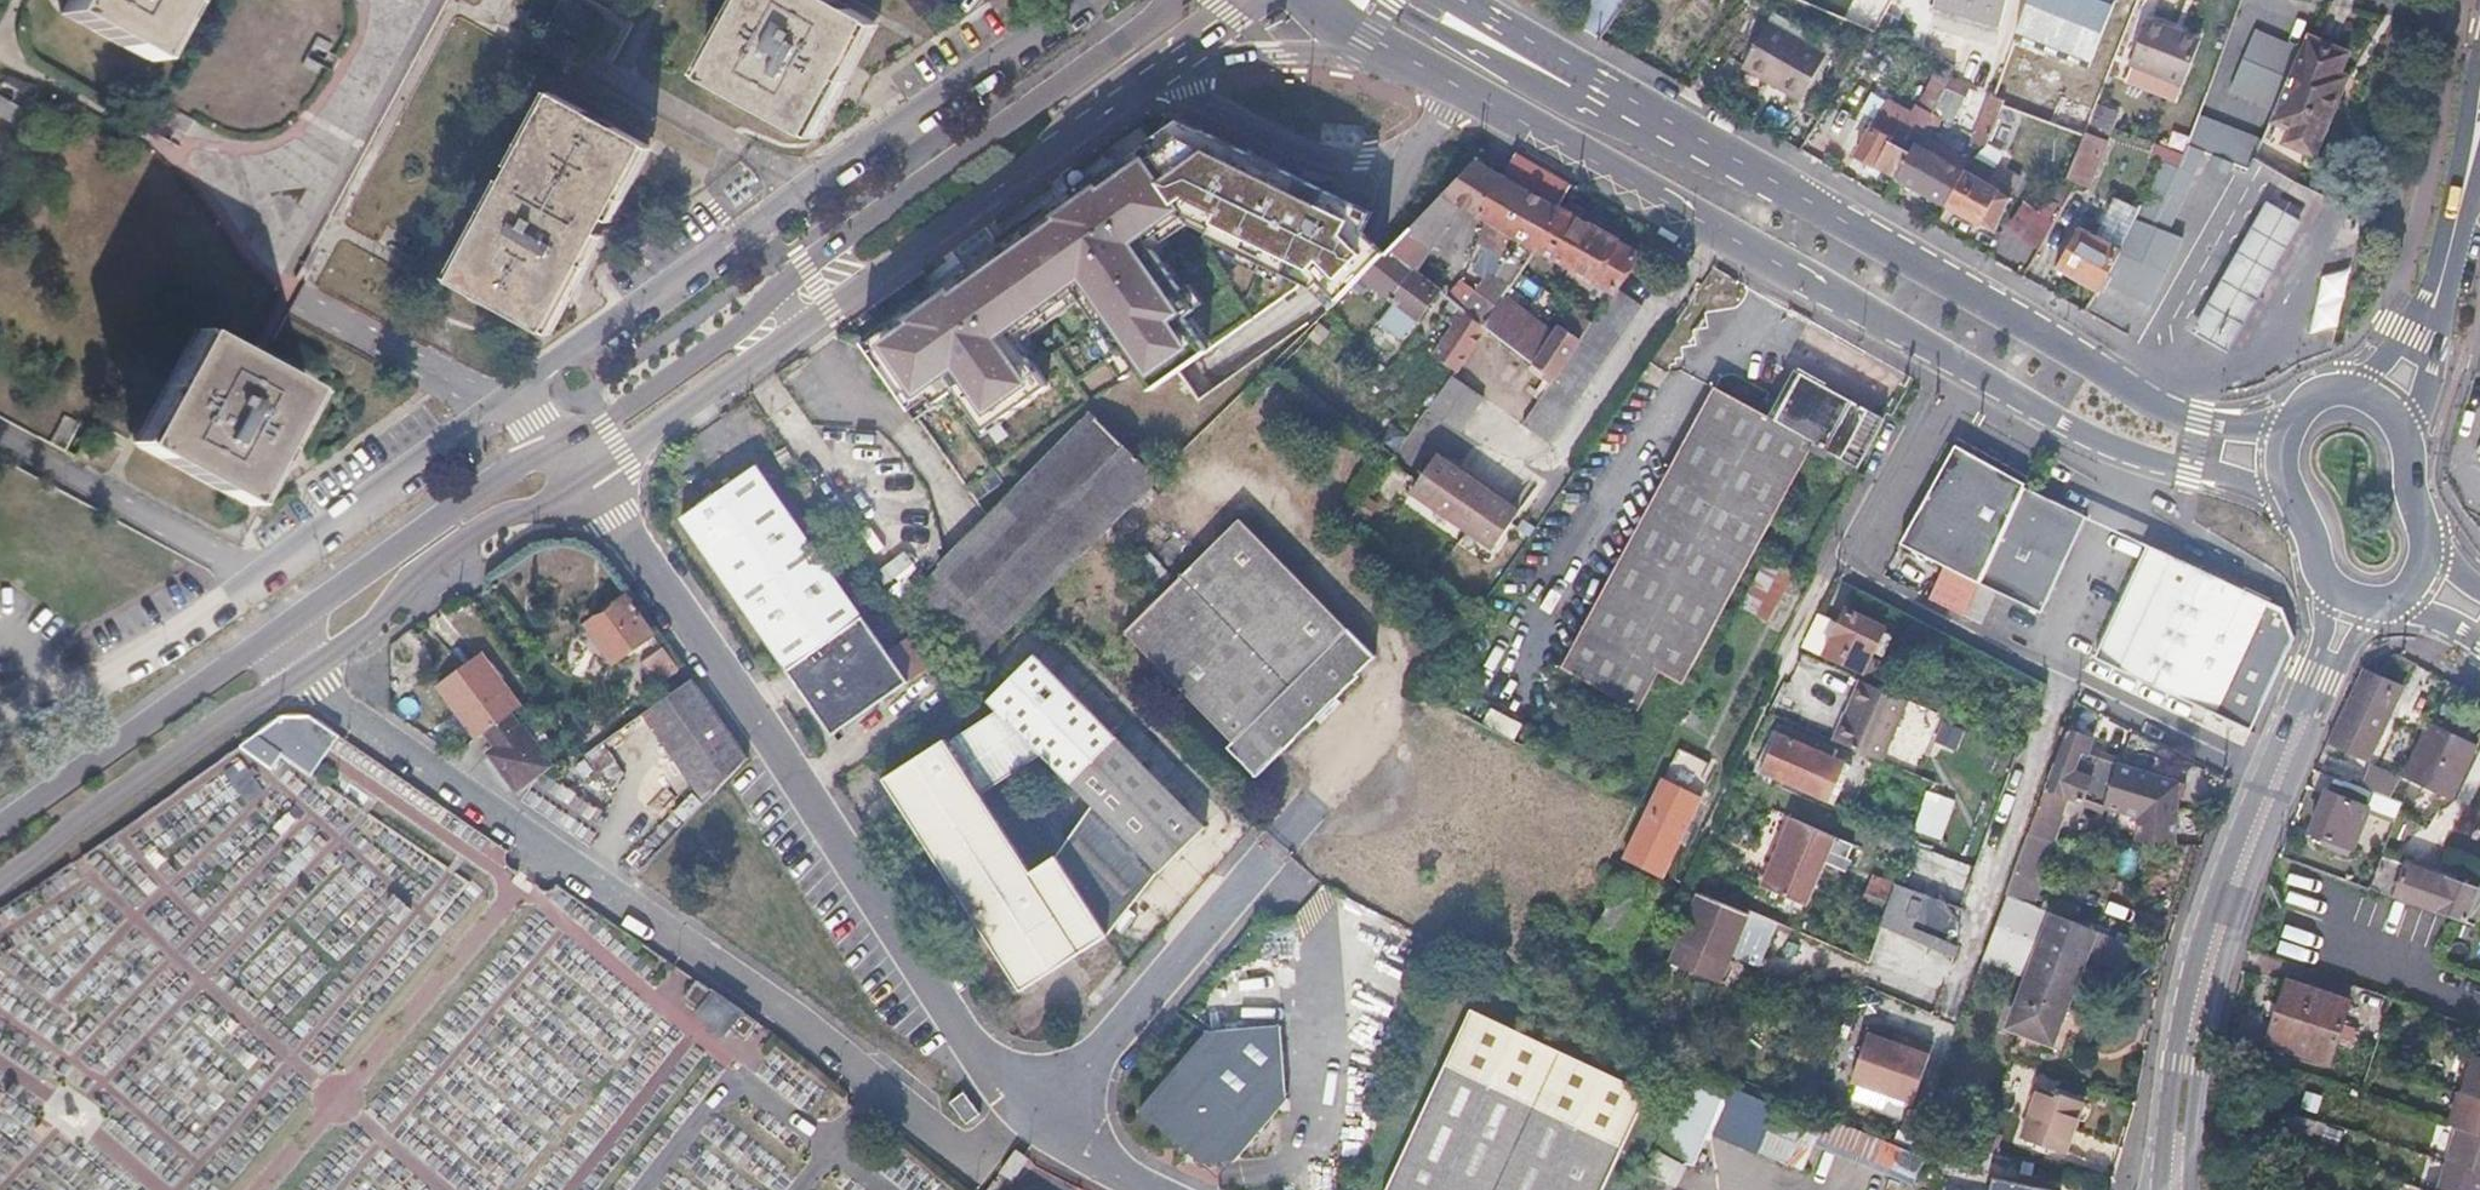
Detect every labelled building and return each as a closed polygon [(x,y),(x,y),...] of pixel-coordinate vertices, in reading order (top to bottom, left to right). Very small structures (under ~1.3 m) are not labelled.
[(64,12),(147,56),(178,0),(70,0),(64,12)] [(829,0),(747,0),(703,77),(809,135),(871,23),(829,0)] [(1568,16),(1599,35),(1621,0),(1577,0),(1568,16)] [(1887,14),(1891,0),(1873,0),(1870,8),(1887,14)] [(2004,0),(1934,0),(1933,3),(1999,22),(2004,0)] [(2052,24),(2098,43),(2112,7),(2095,0),(2061,0),(2052,24)] [(2145,17),(2127,63),(2129,64),(2122,81),(2168,99),(2174,83),(2180,85),(2197,38),(2145,17)] [(1765,22),(1738,66),(1795,100),(1822,56),(1765,22)] [(2274,105),(2297,44),(2253,28),(2230,88),(2274,105)] [(2313,154),(2337,91),(2328,88),(2336,69),(2343,51),(2301,36),(2297,44),(2274,105),(2268,121),(2286,128),(2281,143),(2313,154)] [(2031,42),(2024,61),(2038,66),(2045,47),(2031,42)] [(1952,66),(1937,58),(1928,73),(1931,74),(1943,81),(1952,66)] [(2328,88),(2337,91),(2344,73),(2336,69),(2328,88)] [(1855,152),(1892,173),(1912,136),(1921,119),(1943,81),(1931,74),(1911,111),(1908,110),(1905,117),(1910,121),(1907,126),(1878,110),(1855,152)] [(1953,87),(1943,81),(1921,119),(1936,126),(1953,87)] [(2174,83),(2168,99),(2173,101),(2180,85),(2174,83)] [(1988,142),(2002,103),(2005,93),(1986,87),(1966,140),(1983,147),(1988,142)] [(2005,93),(2002,103),(2022,110),(2026,97),(2006,90),(2005,93)] [(647,145),(555,94),(453,278),(547,331),(647,145)] [(24,106),(0,95),(0,116),(16,123),(24,106)] [(1187,97),(871,310),(912,370),(930,365),(933,377),(908,384),(912,399),(928,406),(959,385),(985,397),(1041,360),(1006,308),(1075,261),(1140,355),(1190,321),(1180,287),(1182,283),(1135,214),(1170,190),(1305,252),(1325,281),(1346,275),(1355,269),(1371,264),(1384,235),(1382,229),(1358,246),(1371,217),(1372,220),(1364,190),(1200,115),(1187,97)] [(2095,101),(2090,115),(2110,124),(2116,110),(2095,101)] [(2002,103),(1988,142),(2007,148),(2022,110),(2002,103)] [(2188,144),(2201,150),(2249,168),(2254,159),(2262,137),(2198,114),(2188,144)] [(2104,138),(2110,124),(2090,115),(2081,136),(2069,167),(2065,176),(2088,185),(2108,139),(2104,138)] [(2055,161),(2069,167),(2081,136),(2068,130),(2055,161)] [(1912,136),(1892,173),(1950,203),(1969,166),(1912,136)] [(2179,169),(2194,175),(2201,150),(2188,144),(2179,169)] [(1381,255),(1360,276),(1415,321),(1437,288),(1414,269),(1471,211),(1497,225),(1532,245),(1556,206),(1569,185),(1542,169),(1513,153),(1500,174),(1474,160),(1410,225),(1384,252),(1381,255)] [(1969,166),(1950,203),(2000,231),(2028,158),(2017,154),(2006,174),(1975,157),(1969,166)] [(2217,157),(2211,168),(2230,177),(2235,166),(2217,157)] [(2170,230),(2194,175),(2179,169),(2161,161),(2140,208),(2121,251),(2102,281),(2153,305),(2185,238),(2170,230)] [(2026,187),(2006,231),(2041,247),(2061,203),(2026,187)] [(2114,196),(2096,236),(2121,251),(2140,208),(2114,196)] [(1556,206),(1532,245),(1575,270),(1571,276),(1588,285),(1592,279),(1612,291),(1614,289),(1638,252),(1582,220),(1582,209),(1569,202),(1559,208),(1556,206)] [(2268,203),(2202,328),(2233,346),(2299,220),(2268,203)] [(1497,225),(1488,238),(1479,245),(1499,256),(1518,267),(1532,245),(1497,225)] [(2102,281),(2121,251),(2096,236),(2080,226),(2059,264),(2098,288),(2102,281)] [(1518,267),(1499,256),(1461,313),(1482,327),(1508,284),(1518,267)] [(2346,270),(2317,280),(2300,340),(2333,332),(2346,270)] [(1482,327),(1477,335),(1528,367),(1524,373),(1548,388),(1553,381),(1563,366),(1573,350),(1583,335),(1588,327),(1563,311),(1560,316),(1508,284),(1482,327)] [(1614,289),(1612,291),(1604,304),(1631,322),(1642,306),(1614,289)] [(1631,322),(1604,304),(1594,320),(1621,338),(1631,322)] [(1444,316),(1453,322),(1429,358),(1451,373),(1477,335),(1482,327),(1461,313),(1451,306),(1444,316)] [(1588,327),(1583,335),(1611,353),(1621,338),(1594,320),(1588,327)] [(305,389),(199,332),(138,444),(244,502),(305,389)] [(1611,353),(1583,335),(1573,350),(1601,368),(1611,353)] [(1573,350),(1563,366),(1590,384),(1601,368),(1573,350)] [(1563,366),(1553,381),(1580,399),(1590,384),(1563,366)] [(1770,414),(1715,385),(1779,503),(1811,447),(1858,471),(1885,421),(1794,369),(1770,414)] [(1203,441),(1133,373),(988,519),(907,601),(963,658),(956,666),(964,671),(974,658),(1203,441)] [(1481,401),(1447,378),(1423,414),(1456,437),(1481,401)] [(1548,388),(1543,396),(1570,414),(1580,399),(1553,381),(1548,388)] [(1779,503),(1715,385),(1581,632),(1660,673),(1682,685),(1779,503)] [(1570,414),(1543,396),(1533,411),(1560,430),(1570,414)] [(1533,411),(1522,427),(1550,446),(1560,430),(1533,411)] [(1900,538),(1977,580),(2022,484),(2023,480),(1953,442),(1900,538)] [(1429,447),(1404,482),(1487,540),(1511,505),(1429,447)] [(759,466),(682,519),(807,697),(882,642),(759,466)] [(859,475),(849,482),(866,507),(876,499),(859,475)] [(2022,484),(1977,580),(2039,609),(2083,513),(2022,484)] [(1240,524),(1129,641),(1237,744),(1233,749),(1262,777),(1360,674),(1358,672),(1375,654),(1240,524)] [(2148,549),(2097,653),(2163,685),(2212,709),(2207,723),(2249,743),(2292,639),(2286,612),(2267,607),(2148,549)] [(1794,571),(1765,555),(1741,602),(1771,617),(1794,571)] [(625,597),(586,625),(613,663),(653,635),(625,597)] [(1841,624),(1818,613),(1803,644),(1863,670),(1873,650),(1882,654),(1890,635),(1881,632),(1883,627),(1847,611),(1841,624)] [(1581,632),(1560,671),(1639,713),(1660,673),(1581,632)] [(910,683),(882,642),(807,697),(833,735),(910,683)] [(662,648),(640,664),(654,684),(676,669),(662,648)] [(2157,698),(2163,685),(2097,653),(2090,666),(2157,698)] [(477,740),(485,734),(496,750),(489,755),(515,790),(548,767),(522,733),(524,731),(513,716),(522,709),(482,656),(438,686),(477,740)] [(2361,670),(2329,743),(2370,760),(2387,719),(2382,717),(2392,695),(2381,690),(2385,680),(2361,670)] [(1117,734),(1055,671),(893,778),(1027,985),(1078,953),(980,797),(1044,755),(1071,781),(1117,734)] [(690,677),(642,712),(706,800),(747,758),(690,677)] [(1887,691),(1863,680),(1837,741),(1848,746),(1857,750),(1887,691)] [(1910,701),(1887,691),(1857,750),(1884,761),(1910,701)] [(155,706),(151,699),(135,709),(140,716),(155,706)] [(276,715),(239,743),(273,767),(280,757),(311,776),(338,734),(309,714),(276,715)] [(2429,726),(2407,773),(2456,797),(2477,749),(2429,726)] [(2055,763),(2051,761),(2038,799),(2057,808),(2063,794),(2100,809),(2102,805),(2135,818),(2132,834),(2165,831),(2177,784),(2116,762),(2117,759),(2098,752),(2096,756),(2086,752),(2088,748),(2092,736),(2068,728),(2055,763)] [(1841,762),(1779,733),(1763,768),(1827,796),(1841,762)] [(1117,734),(1071,781),(1159,869),(1205,823),(1117,734)] [(341,735),(330,750),(432,821),(442,807),(341,735)] [(2088,748),(2086,752),(2096,756),(2098,752),(2088,748)] [(247,801),(263,789),(241,759),(224,771),(247,801)] [(1763,768),(1761,771),(1830,804),(1849,766),(1841,762),(1827,796),(1763,768)] [(2371,764),(2362,785),(2380,792),(2395,798),(2404,779),(2371,764)] [(1705,788),(1668,770),(1647,813),(1674,825),(1676,820),(1687,825),(1705,788)] [(2352,849),(2358,837),(2380,792),(2362,785),(2336,775),(2310,831),(2352,849)] [(686,817),(704,798),(692,787),(674,806),(686,817)] [(1929,790),(1921,821),(1939,826),(1947,795),(1929,790)] [(2395,798),(2380,792),(2358,837),(2384,848),(2407,803),(2395,798)] [(2057,808),(2038,799),(2027,831),(2044,838),(2046,838),(2058,808),(2057,808)] [(1674,825),(1647,813),(1624,858),(1662,878),(1687,825),(1676,820),(1674,825)] [(1857,844),(1798,818),(1770,887),(1811,905),(1835,851),(1852,857),(1857,844)] [(2044,838),(2027,831),(2006,893),(2022,898),(2044,838)] [(2165,831),(2132,834),(2130,841),(2162,844),(2165,831)] [(2368,885),(2478,922),(2479,919),(2479,888),(2381,856),(2368,885)] [(1872,874),(1864,894),(1871,898),(1867,909),(1884,916),(1895,884),(1872,874)] [(1956,958),(1962,944),(1962,908),(1895,884),(1884,916),(1880,925),(1956,958)] [(2006,893),(1998,915),(2127,967),(2137,945),(2022,898),(2006,893)] [(1746,915),(1702,896),(1683,942),(1681,947),(1687,950),(1681,963),(1688,965),(1718,979),(1720,975),(1726,960),(1728,955),(1758,967),(1768,943),(1773,933),(1777,922),(1768,917),(1749,909),(1746,915)] [(1998,915),(1976,977),(2022,997),(2010,1027),(2068,1049),(2084,1010),(2070,1004),(2089,956),(2126,970),(2127,967),(1998,915)] [(1788,939),(1792,928),(1777,922),(1773,933),(1788,939)] [(1687,950),(1681,947),(1675,960),(1681,963),(1687,950)] [(1732,962),(1726,960),(1720,975),(1718,979),(1724,981),(1732,962)] [(2350,996),(2287,976),(2268,1041),(2333,1059),(2350,996)] [(714,992),(696,1019),(744,1052),(761,1025),(735,1007),(714,992)] [(1464,1003),(1378,1189),(1598,1189),(1645,1086),(1464,1003)] [(1275,1026),(1200,1034),(1138,1115),(1220,1180),(1284,1097),(1275,1026)] [(1895,1041),(1868,1032),(1852,1078),(1916,1100),(1934,1047),(1915,1040),(1912,1047),(1895,1041)] [(1915,1040),(1897,1034),(1895,1041),(1912,1047),(1915,1040)] [(2470,1056),(2450,1123),(2461,1127),(2441,1189),(2479,1189),(2479,1058),(2470,1056)] [(1691,1077),(1655,1143),(1690,1162),(1726,1096),(1691,1077)] [(2084,1100),(2031,1084),(2023,1113),(2031,1116),(2024,1140),(2068,1155),(2084,1100)] [(1715,1127),(1738,1139),(1754,1109),(1731,1097),(1715,1127)] [(1828,1115),(1819,1137),(1870,1157),(1878,1135),(1828,1115)] [(1767,1126),(1759,1150),(1790,1160),(1797,1135),(1767,1126)] [(1011,1160),(995,1182),(1007,1189),(1008,1189),(1023,1169),(1011,1160)] [(1997,1170),(1993,1189),(2061,1189),(2063,1183),(1997,1170)]
